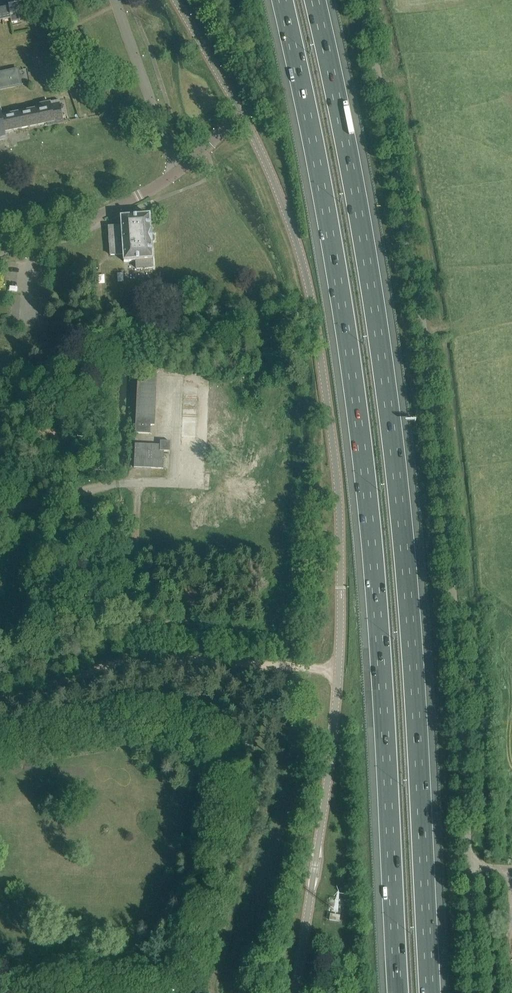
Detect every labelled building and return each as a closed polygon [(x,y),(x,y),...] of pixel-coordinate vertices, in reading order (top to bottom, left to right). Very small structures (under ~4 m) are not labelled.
[(2,21),(3,24),(4,24),(3,21),(10,19),(11,23),(12,23),(12,22),(19,21),(20,21),(16,0),(0,0),(0,21),(2,21)] [(1,88),(1,89),(2,89),(2,88),(7,87),(7,88),(8,88),(8,87),(13,86),(13,87),(14,87),(14,86),(16,85),(17,85),(19,85),(20,85),(20,84),(21,84),(20,84),(19,80),(20,80),(20,79),(19,79),(18,75),(19,75),(19,74),(18,75),(17,71),(18,71),(18,69),(17,69),(16,69),(16,70),(11,71),(11,70),(10,70),(10,71),(5,72),(4,72),(0,73),(0,88),(1,88)] [(4,132),(9,131),(13,131),(14,130),(47,124),(49,123),(49,125),(63,122),(63,121),(59,101),(57,102),(41,105),(42,109),(35,110),(8,116),(7,116),(3,117),(1,117),(1,115),(3,115),(3,114),(1,114),(0,110),(0,133),(4,132)] [(110,239),(111,255),(123,254),(124,262),(136,261),(137,269),(153,268),(152,260),(153,260),(150,216),(121,218),(122,226),(122,227),(109,228),(110,239)] [(22,296),(22,324),(36,324),(36,297),(22,296)] [(138,374),(136,433),(150,434),(150,425),(154,426),(157,375),(138,374)] [(134,468),(151,468),(163,469),(164,454),(164,453),(164,451),(166,451),(169,451),(170,442),(161,441),(160,445),(135,444),(134,463),(134,468)]
